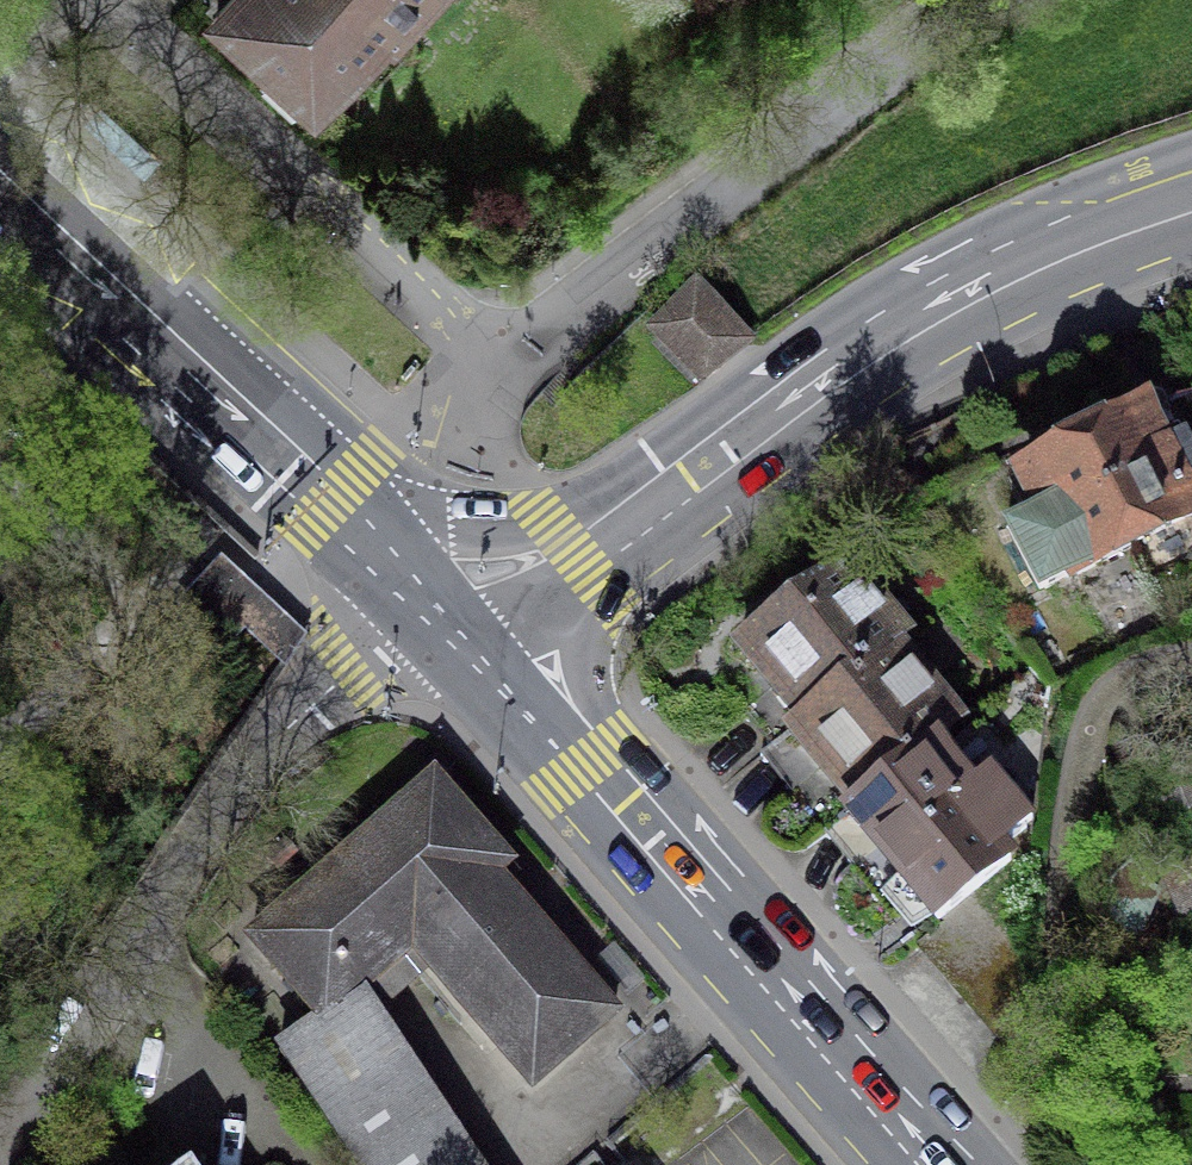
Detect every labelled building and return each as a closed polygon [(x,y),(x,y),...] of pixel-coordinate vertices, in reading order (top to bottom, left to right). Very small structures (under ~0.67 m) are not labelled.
[(219,5),(315,95),(385,19),(393,27),(418,0),(224,0),(219,5)] [(697,291),(656,331),(682,359),(705,382),(746,341),(697,291)] [(1083,441),(1136,543),(1191,515),(1191,508),(1182,488),(1191,483),(1191,451),(1166,400),(1155,406),(1143,412),(1142,410),(1083,441)] [(1136,543),(1083,441),(1040,463),(1024,471),(1044,510),(1012,526),(1044,588),(1076,571),(1078,573),(1136,543)] [(217,562),(173,612),(226,660),(244,639),(284,675),(306,641),(247,588),(217,562)] [(806,719),(904,637),(875,602),(845,567),(792,604),(743,643),(777,684),(743,712),(772,745),(805,717),(806,719)] [(805,717),(772,745),(767,749),(761,754),(792,791),(825,764),(855,801),(847,808),(849,810),(956,722),(895,648),(906,639),(904,637),(806,719),(805,717)] [(958,724),(956,722),(849,810),(825,830),(840,848),(855,866),(879,846),(939,917),(940,915),(976,885),(1007,859),(996,845),(1029,817),(991,772),(977,784),(939,740),(958,724)] [(1126,782),(1191,946),(1191,755),(1126,782)] [(435,781),(252,940),(323,1022),(325,1024),(358,995),(413,947),(533,1085),(615,1013),(505,885),(517,875),(481,834),(435,781)] [(1141,875),(1132,865),(1127,869),(1122,874),(1118,879),(1114,885),(1112,891),(1111,898),(1111,905),(1112,911),(1114,918),(1117,924),(1120,929),(1125,934),(1130,938),(1139,931),(1139,930),(1154,892),(1140,876),(1141,875)] [(279,1052),(356,1164),(473,1164),(449,1128),(358,995),(325,1024),(323,1022),(279,1052)]
